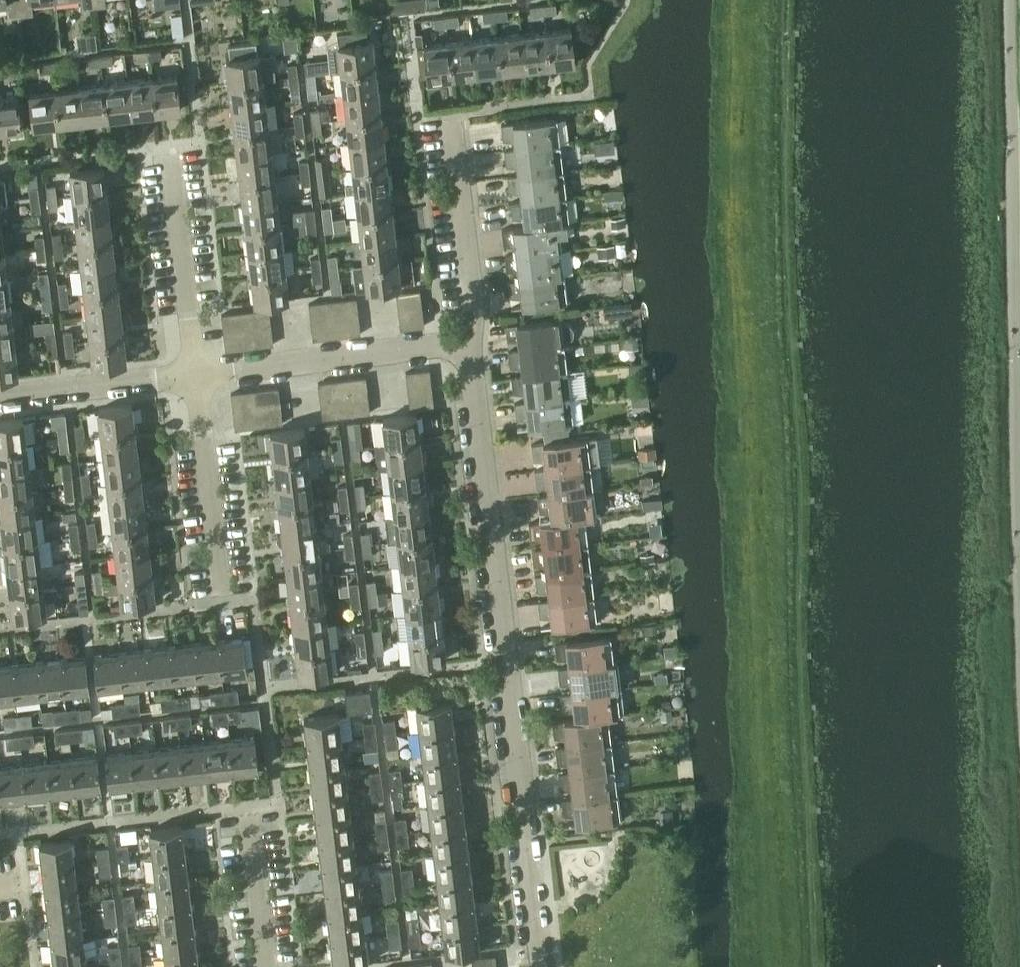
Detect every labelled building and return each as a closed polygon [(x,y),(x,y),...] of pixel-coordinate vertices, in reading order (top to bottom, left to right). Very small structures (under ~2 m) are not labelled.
[(6,3),(8,17),(20,16),(18,0),(0,0),(0,4),(6,3)] [(20,16),(33,14),(31,0),(18,0),(20,16)] [(81,8),(93,7),(93,0),(80,0),(81,8)] [(412,11),(425,9),(424,0),(411,0),(412,11)] [(543,4),(544,14),(556,12),(555,3),(543,4)] [(532,15),(544,14),(543,4),(531,6),(532,15)] [(495,10),(495,20),(508,18),(507,9),(495,10)] [(483,21),(495,20),(495,10),(482,11),(483,21)] [(170,15),(172,26),(183,25),(181,14),(170,15)] [(445,16),(446,25),(459,24),(458,15),(445,16)] [(435,26),(446,25),(445,16),(434,17),(435,26)] [(545,29),(550,64),(575,61),(571,26),(545,29)] [(341,70),(375,66),(372,40),(368,40),(367,29),(336,32),(341,70)] [(521,32),(525,67),(550,64),(545,29),(521,32)] [(497,35),(501,70),(525,67),(521,32),(497,35)] [(296,49),(295,34),(280,35),(282,50),(296,49)] [(472,38),(477,73),(501,70),(497,35),(472,38)] [(448,41),(453,76),(477,73),(472,38),(448,41)] [(226,57),(229,82),(262,79),(259,53),(257,54),(255,41),(224,45),(226,57)] [(420,76),(421,75),(427,75),(428,79),(453,76),(448,41),(423,44),(424,45),(416,46),(420,76)] [(149,49),(150,58),(161,57),(160,48),(149,49)] [(136,51),(137,59),(137,60),(150,58),(149,49),(136,51)] [(100,55),(101,65),(113,63),(112,54),(100,55)] [(89,66),(101,65),(100,55),(88,57),(89,66)] [(51,61),(52,70),(64,69),(63,60),(51,61)] [(40,72),(52,70),(51,61),(39,62),(40,72)] [(304,62),(306,74),(315,73),(314,61),(304,62)] [(287,64),(289,76),(298,75),(297,63),(287,64)] [(341,70),(344,93),(378,89),(375,66),(341,70)] [(306,74),(307,86),(316,85),(315,73),(306,74)] [(152,77),(156,111),(180,108),(176,74),(152,77)] [(301,99),(298,75),(289,76),(291,101),(301,99)] [(127,80),(131,114),(156,111),(152,77),(127,80)] [(229,82),(232,107),(265,103),(262,79),(229,82)] [(103,83),(107,117),(131,114),(127,80),(103,83)] [(79,86),(83,120),(107,117),(103,83),(79,86)] [(55,89),(59,122),(83,120),(79,86),(55,89)] [(33,126),(59,122),(55,89),(29,92),(33,126)] [(344,93),(346,118),(381,114),(378,89),(344,93)] [(22,127),(18,93),(0,95),(0,130),(22,127)] [(232,107),(234,131),(268,127),(265,103),(232,107)] [(311,122),(321,121),(330,120),(329,108),(310,110),(311,122)] [(293,113),(294,125),(304,123),(303,111),(293,113)] [(346,118),(349,142),(383,138),(381,114),(346,118)] [(516,148),(548,145),(560,143),(557,117),(501,124),(503,139),(515,140),(516,148)] [(311,122),(313,135),(322,133),(321,121),(311,122)] [(295,136),(305,135),(304,123),(294,125),(295,136)] [(234,131),(237,155),(271,152),(268,127),(234,131)] [(349,142),(352,166),(386,162),(383,138),(349,142)] [(560,143),(548,145),(516,148),(512,148),(504,149),(506,165),(518,166),(519,174),(559,170),(563,170),(560,143)] [(237,155),(240,180),(274,176),(271,152),(237,155)] [(316,158),(317,171),(326,169),(325,157),(316,158)] [(605,158),(605,166),(616,165),(615,157),(605,158)] [(299,161),(300,173),(310,172),(308,160),(299,161)] [(352,166),(355,190),(389,186),(386,162),(352,166)] [(69,169),(72,194),(106,190),(103,165),(69,169)] [(35,169),(27,170),(29,187),(38,186),(35,169)] [(317,171),(319,183),(328,182),(326,169),(317,171)] [(522,200),(521,200),(522,200),(562,196),(566,196),(563,170),(559,170),(519,174),(507,175),(509,191),(521,192),(522,200)] [(302,185),(311,183),(310,172),(300,173),(302,185)] [(240,180),(243,204),(277,200),(274,176),(240,180)] [(46,185),(47,197),(56,196),(55,184),(46,185)] [(29,187),(30,198),(39,197),(38,186),(29,187)] [(355,190),(358,215),(392,211),(389,186),(355,190)] [(72,194),(75,218),(109,214),(106,190),(72,194)] [(47,197),(48,209),(57,208),(56,196),(47,197)] [(524,218),(525,226),(555,222),(555,223),(567,222),(567,221),(569,221),(566,196),(562,196),(522,200),(521,200),(510,201),(512,217),(524,218)] [(31,211),(41,210),(39,197),(30,198),(31,211)] [(243,204),(246,228),(280,224),(277,200),(243,204)] [(322,208),(323,219),(332,218),(331,206),(322,208)] [(305,209),(306,221),(315,220),(314,208),(305,209)] [(358,215),(361,239),(395,235),(392,211),(358,215)] [(75,218),(78,240),(112,238),(109,214),(75,218)] [(323,219),(324,230),(333,230),(332,218),(323,219)] [(307,233),(317,232),(315,220),(306,221),(307,233)] [(516,253),(517,254),(558,248),(558,249),(562,248),(562,247),(560,234),(568,233),(567,222),(555,223),(555,222),(525,226),(501,228),(503,244),(515,245),(516,253)] [(246,228),(249,252),(283,248),(280,224),(246,228)] [(51,234),(53,246),(62,244),(61,232),(51,234)] [(34,236),(35,248),(45,247),(43,235),(34,236)] [(361,239),(364,263),(398,259),(395,235),(361,239)] [(78,240),(81,267),(115,263),(112,238),(78,240)] [(63,256),(62,244),(53,246),(54,258),(63,256)] [(597,246),(598,258),(616,255),(614,244),(597,246)] [(37,260),(46,259),(45,247),(35,248),(37,260)] [(518,271),(519,279),(561,274),(561,275),(565,274),(562,247),(562,248),(558,249),(558,248),(517,254),(516,253),(504,254),(506,270),(518,271)] [(249,252),(252,276),(285,272),(283,248),(249,252)] [(327,255),(329,267),(338,266),(336,254),(327,255)] [(310,258),(311,270),(321,268),(319,257),(310,258)] [(364,263),(367,289),(401,285),(398,259),(364,263)] [(81,267),(84,291),(118,287),(115,263),(81,267)] [(329,267),(330,279),(339,278),(338,266),(329,267)] [(622,277),(621,267),(612,268),(613,278),(622,277)] [(313,281),(322,280),(321,268),(311,270),(313,281)] [(252,276),(255,302),(288,298),(285,272),(252,276)] [(568,301),(565,274),(561,275),(561,274),(519,279),(508,280),(509,296),(522,297),(522,305),(511,306),(511,308),(568,301)] [(9,299),(7,276),(0,277),(0,300),(9,299)] [(57,283),(59,295),(67,293),(66,282),(57,283)] [(40,284),(41,297),(50,295),(49,283),(40,284)] [(84,291),(87,315),(121,312),(118,287),(84,291)] [(396,292),(397,304),(421,302),(420,289),(396,292)] [(59,295),(60,307),(69,305),(67,293),(59,295)] [(39,309),(52,308),(50,295),(41,297),(37,297),(39,309)] [(333,300),(334,312),(358,309),(356,297),(333,300)] [(12,324),(9,299),(0,300),(0,326),(12,324)] [(309,303),(310,315),(333,312),(334,312),(333,300),(309,303)] [(633,313),(631,301),(616,302),(617,315),(633,313)] [(397,304),(399,316),(423,313),(421,302),(397,304)] [(246,312),(247,322),(270,320),(269,308),(246,310),(246,312)] [(334,312),(335,323),(359,320),(358,309),(334,312)] [(221,313),(222,325),(247,322),(246,312),(246,310),(221,313)] [(87,315),(90,340),(124,337),(121,312),(87,315)] [(310,315),(311,327),(335,323),(334,312),(333,312),(310,315)] [(424,325),(423,313),(399,316),(400,328),(424,325)] [(508,350),(520,348),(520,349),(560,344),(564,344),(564,343),(567,343),(567,340),(571,338),(574,333),(573,328),(572,325),(569,323),(565,322),(564,318),(505,325),(507,340),(519,341),(520,348),(508,350)] [(247,322),(248,334),(272,331),(270,320),(247,322)] [(335,323),(337,336),(361,333),(359,320),(335,323)] [(222,325),(224,337),(248,334),(247,322),(222,325)] [(313,339),(337,336),(335,323),(311,327),(313,339)] [(15,349),(12,324),(0,326),(0,350),(15,349)] [(63,331),(64,343),(73,342),(72,330),(63,331)] [(248,334),(250,346),(273,343),(272,331),(248,334)] [(46,333),(47,345),(56,344),(55,332),(46,333)] [(225,349),(250,346),(248,334),(224,337),(225,349)] [(93,365),(127,361),(124,337),(90,340),(93,365)] [(632,337),(622,338),(622,340),(623,348),(623,350),(633,349),(632,337)] [(64,343),(66,355),(75,354),(73,342),(64,343)] [(522,367),(523,375),(563,370),(563,371),(567,370),(564,345),(567,344),(567,343),(564,343),(564,344),(560,344),(520,349),(520,348),(508,350),(510,366),(522,367)] [(594,343),(586,344),(586,351),(594,351),(594,343)] [(48,356),(57,355),(56,344),(47,345),(48,356)] [(18,374),(15,349),(0,350),(0,376),(18,374)] [(406,371),(407,383),(431,380),(430,369),(406,371)] [(525,393),(526,401),(566,396),(566,397),(570,396),(567,370),(563,371),(563,370),(523,375),(511,376),(513,392),(525,393)] [(342,379),(343,391),(367,388),(366,376),(342,379)] [(318,382),(319,394),(343,391),(342,379),(318,382)] [(407,383),(408,394),(432,392),(431,380),(407,383)] [(254,390),(256,402),(279,399),(278,387),(254,390)] [(343,391),(345,402),(369,400),(367,388),(343,391)] [(231,392),(232,404),(256,402),(254,390),(231,392)] [(319,394),(321,405),(345,402),(343,391),(319,394)] [(408,394),(410,407),(434,404),(432,392),(408,394)] [(573,423),(570,396),(566,397),(566,396),(526,401),(514,402),(516,418),(528,419),(529,426),(517,428),(517,429),(543,426),(545,434),(568,431),(567,423),(573,423)] [(256,402),(257,413),(281,410),(279,399),(256,402)] [(345,402),(346,414),(370,412),(369,400),(345,402)] [(232,404),(234,416),(257,413),(256,402),(232,404)] [(321,405),(322,417),(346,414),(345,402),(321,405)] [(98,408),(101,434),(135,430),(132,404),(98,408)] [(257,413),(259,425),(282,422),(281,410),(257,413)] [(235,428),(259,425),(257,413),(234,416),(235,428)] [(382,418),(385,442),(419,438),(417,414),(382,418)] [(26,443),(23,417),(0,420),(0,446),(26,443)] [(347,422),(349,435),(350,447),(359,446),(359,444),(362,443),(361,433),(358,434),(357,430),(369,429),(368,420),(347,422)] [(74,424),(75,436),(85,435),(83,423),(74,424)] [(57,426),(58,438),(68,437),(66,425),(57,426)] [(270,431),(273,456),(307,452),(304,427),(270,431)] [(101,434),(104,458),(138,454),(135,430),(101,434)] [(546,468),(586,463),(586,464),(590,464),(590,463),(601,462),(597,436),(575,439),(575,434),(561,435),(562,440),(531,444),(533,459),(545,460),(546,468)] [(75,436),(77,449),(86,448),(85,435),(75,436)] [(331,437),(333,449),(342,448),(341,436),(331,437)] [(60,451),(69,450),(68,437),(58,438),(60,451)] [(385,442),(388,467),(422,463),(419,438),(385,442)] [(29,467),(26,443),(0,446),(0,470),(29,467)] [(350,447),(352,459),(361,458),(359,446),(350,447)] [(637,449),(638,459),(655,457),(654,447),(637,449)] [(334,462),(344,461),(342,448),(333,449),(334,462)] [(273,456),(276,480),(310,475),(307,452),(273,456)] [(104,458),(107,482),(141,478),(138,454),(104,458)] [(548,486),(549,494),(589,490),(593,490),(590,464),(601,463),(601,462),(590,463),(590,464),(586,464),(586,463),(546,468),(534,469),(536,485),(548,486)] [(388,467),(391,491),(425,487),(422,463),(388,467)] [(32,491),(29,467),(0,470),(0,494),(32,491)] [(80,473),(81,485),(90,484),(89,472),(80,473)] [(639,474),(640,484),(653,482),(652,473),(639,474)] [(63,475),(64,487),(73,486),(72,474),(63,475)] [(276,480),(279,504),(313,500),(310,475),(276,480)] [(107,482),(109,506),(144,502),(141,478),(107,482)] [(355,484),(356,496),(365,495),(363,483),(355,484)] [(81,485),(82,496),(92,495),(90,484),(81,485)] [(338,485),(339,497),(348,496),(347,484),(338,485)] [(66,499),(75,497),(73,486),(64,487),(66,499)] [(391,491),(394,515),(428,511),(425,487),(391,491)] [(552,520),(581,516),(581,517),(597,515),(593,490),(589,490),(549,494),(538,495),(539,511),(551,512),(552,520)] [(0,519),(35,515),(32,491),(0,494),(0,515),(0,519)] [(356,496),(357,508),(366,507),(365,495),(356,496)] [(340,509),(349,508),(348,496),(339,497),(340,509)] [(281,528),(316,524),(325,523),(322,499),(313,500),(279,504),(281,528)] [(109,506),(112,531),(147,527),(144,502),(109,506)] [(62,512),(63,520),(77,518),(76,511),(62,512)] [(394,515),(397,540),(431,536),(428,511),(394,515)] [(0,519),(3,543),(38,540),(35,515),(0,519)] [(543,547),(583,542),(583,543),(588,542),(585,517),(597,516),(597,515),(581,517),(581,516),(552,520),(529,522),(531,538),(542,539),(543,547)] [(85,521),(87,533),(96,532),(95,520),(85,521)] [(68,523),(70,536),(79,534),(78,522),(68,523)] [(281,528),(284,553),(318,549),(327,548),(327,539),(317,540),(316,524),(281,528)] [(112,531),(115,555),(150,551),(147,527),(112,531)] [(360,532),(362,544),(371,543),(370,531),(360,532)] [(87,533),(88,545),(97,544),(96,532),(87,533)] [(343,534),(345,546),(354,545),(352,533),(343,534)] [(71,548),(81,546),(79,534),(70,536),(71,548)] [(397,540),(400,563),(434,559),(431,536),(397,540)] [(3,543),(6,568),(41,564),(38,540),(3,543)] [(545,565),(546,573),(546,574),(587,568),(587,569),(591,568),(588,542),(583,543),(583,542),(543,547),(532,548),(534,564),(545,565)] [(362,544),(363,556),(372,555),(371,543),(362,544)] [(346,558),(355,557),(354,545),(345,546),(346,558)] [(284,553),(287,577),(321,573),(318,549),(284,553)] [(115,555),(118,579),(153,575),(150,551),(115,555)] [(655,560),(654,553),(640,554),(641,562),(655,560)] [(400,563),(403,588),(437,584),(434,559),(400,563)] [(6,568),(9,591),(57,586),(57,585),(43,587),(41,564),(6,568)] [(548,591),(549,599),(549,600),(589,594),(590,595),(594,594),(591,568),(587,569),(587,568),(546,574),(546,573),(535,574),(537,590),(548,591)] [(91,570),(93,582),(102,581),(101,569),(91,570)] [(74,572),(75,584),(85,583),(84,570),(74,572)] [(287,577),(290,601),(324,597),(321,573),(287,577)] [(111,604),(121,603),(121,604),(156,600),(153,575),(118,579),(108,580),(111,604)] [(366,580),(367,592),(376,591),(375,580),(366,580)] [(93,582),(94,594),(104,593),(102,581),(93,582)] [(349,582),(350,594),(359,593),(358,581),(349,582)] [(77,596),(87,595),(85,583),(75,584),(77,596)] [(403,588),(406,612),(440,608),(437,584),(403,588)] [(58,597),(57,586),(9,591),(12,617),(47,613),(45,599),(58,597)] [(378,603),(376,591),(367,592),(369,604),(378,603)] [(352,607),(361,605),(359,593),(350,594),(352,607)] [(597,620),(594,594),(590,595),(589,594),(549,600),(549,599),(538,600),(540,616),(552,617),(552,625),(541,626),(541,627),(597,620)] [(290,601),(293,626),(327,622),(324,597),(290,601)] [(406,612),(408,636),(443,632),(440,608),(406,612)] [(293,626),(296,650),(330,646),(327,622),(293,626)] [(639,626),(640,634),(657,632),(656,622),(641,624),(641,625),(639,626)] [(372,629),(373,641),(382,640),(381,628),(372,629)] [(354,631),(356,643),(365,642),(364,629),(354,631)] [(446,658),(443,632),(408,636),(412,662),(446,658)] [(568,658),(569,666),(609,662),(610,662),(614,662),(610,635),(554,642),(556,657),(568,658)] [(251,636),(243,637),(246,665),(254,664),(251,636)] [(217,640),(223,673),(247,670),(246,665),(243,637),(217,640)] [(193,643),(197,676),(223,673),(217,640),(193,643)] [(373,641),(375,653),(384,652),(382,640),(373,641)] [(357,655),(367,654),(365,642),(356,643),(357,655)] [(166,646),(171,679),(197,676),(193,643),(166,646)] [(142,649),(147,682),(171,679),(166,646),(142,649)] [(333,672),(330,646),(296,650),(299,676),(333,672)] [(118,652),(121,685),(147,682),(142,649),(118,652)] [(93,655),(97,688),(121,685),(118,652),(93,655)] [(60,659),(64,692),(90,689),(86,656),(60,659)] [(34,662),(39,695),(64,692),(60,659),(34,662)] [(11,665),(14,698),(39,695),(34,662),(11,665)] [(572,684),(573,692),(613,687),(613,688),(617,687),(620,686),(617,687),(614,662),(610,662),(609,662),(569,666),(558,667),(560,683),(572,684)] [(14,698),(11,665),(0,666),(0,700),(14,698)] [(655,682),(667,680),(666,672),(654,674),(655,682)] [(574,710),(575,718),(605,715),(620,713),(619,712),(623,712),(620,686),(617,687),(613,688),(613,687),(573,692),(561,693),(563,709),(574,710)] [(223,690),(223,702),(239,700),(237,688),(223,690)] [(346,711),(371,708),(369,688),(343,691),(346,711)] [(209,692),(211,704),(223,702),(223,690),(209,692)] [(124,693),(126,714),(140,712),(138,700),(139,700),(139,692),(124,693)] [(111,703),(112,715),(126,714),(124,693),(123,693),(124,702),(111,703)] [(174,696),(176,708),(190,706),(188,694),(174,696)] [(160,697),(162,710),(176,708),(174,696),(160,697)] [(661,699),(662,707),(671,706),(671,698),(661,699)] [(418,728),(453,724),(450,699),(415,703),(418,728)] [(66,708),(68,720),(81,719),(80,707),(66,708)] [(52,710),(54,722),(68,720),(66,708),(52,710)] [(225,710),(227,722),(241,720),(239,708),(225,710)] [(660,709),(661,719),(672,718),(671,708),(660,709)] [(213,723),(227,722),(225,710),(212,711),(213,723)] [(17,714),(18,726),(32,725),(31,712),(17,714)] [(567,745),(567,746),(607,740),(607,741),(611,740),(608,715),(623,713),(623,712),(619,712),(620,713),(605,715),(575,718),(552,721),(554,737),(566,737),(567,745)] [(304,717),(307,742),(341,736),(338,713),(304,717)] [(3,716),(4,728),(18,726),(17,714),(3,716)] [(177,715),(178,727),(192,726),(190,714),(177,715)] [(164,729),(178,727),(177,715),(163,717),(164,729)] [(381,720),(383,734),(396,732),(394,718),(381,720)] [(127,721),(129,733),(143,731),(141,720),(127,721)] [(115,735),(129,733),(127,721),(113,723),(115,735)] [(363,722),(364,736),(376,735),(373,721),(363,722)] [(418,728),(421,755),(456,751),(453,724),(418,728)] [(68,729),(70,741),(84,739),(83,727),(68,729)] [(56,742),(70,741),(68,729),(54,730),(56,742)] [(398,746),(396,732),(383,734),(385,748),(398,746)] [(19,734),(21,746),(35,745),(33,733),(19,734)] [(7,748),(21,746),(19,734),(5,736),(7,748)] [(229,738),(233,771),(258,768),(254,735),(229,738)] [(366,750),(378,748),(376,735),(364,736),(366,750)] [(307,742),(310,768),(344,764),(341,736),(307,742)] [(202,742),(207,774),(233,771),(229,738),(202,742)] [(569,763),(570,771),(610,766),(610,767),(614,766),(614,765),(611,740),(607,741),(607,740),(567,746),(567,745),(555,746),(557,762),(569,763)] [(181,744),(185,777),(207,774),(202,742),(181,744)] [(157,747),(160,780),(185,777),(181,744),(157,747)] [(131,750),(133,783),(160,780),(157,747),(131,750)] [(104,753),(108,786),(133,783),(131,750),(104,753)] [(421,755),(424,779),(459,775),(456,751),(421,755)] [(73,757),(77,789),(101,787),(97,754),(73,757)] [(49,760),(53,792),(77,789),(73,757),(49,760)] [(24,763),(28,796),(53,792),(49,760),(24,763)] [(0,799),(28,796),(24,763),(0,766),(0,797),(0,799)] [(310,768),(313,793),(347,788),(344,764),(310,768)] [(573,797),(613,792),(613,793),(617,792),(617,791),(614,765),(614,766),(610,767),(610,766),(570,771),(558,772),(560,788),(572,789),(573,797)] [(387,767),(389,782),(402,781),(400,766),(387,767)] [(368,771),(370,785),(382,784),(380,770),(368,771)] [(424,779),(427,802),(462,799),(459,775),(424,779)] [(389,782),(391,797),(403,796),(402,781),(389,782)] [(372,799),(384,798),(382,784),(370,785),(372,799)] [(313,793),(316,819),(350,813),(347,788),(313,793)] [(564,825),(620,818),(617,791),(617,792),(613,793),(613,792),(573,797),(561,798),(563,814),(575,815),(576,823),(564,825)] [(427,802),(430,828),(464,824),(462,799),(427,802)] [(659,810),(660,825),(674,824),(672,809),(659,810)] [(316,819),(318,840),(353,836),(350,813),(316,819)] [(394,818),(395,832),(407,831),(406,817),(394,818)] [(374,820),(376,834),(388,833),(386,819),(374,820)] [(430,828),(433,853),(467,849),(464,824),(430,828)] [(149,829),(152,854),(185,851),(182,826),(149,829)] [(395,832),(397,846),(409,845),(407,831),(395,832)] [(378,848),(389,847),(388,833),(376,834),(378,848)] [(318,840),(322,867),(356,862),(353,836),(318,840)] [(39,843),(42,868),(74,864),(71,839),(39,843)] [(115,845),(117,859),(129,856),(127,843),(115,845)] [(96,847),(97,861),(109,860),(107,846),(96,847)] [(433,853),(436,878),(471,875),(467,849),(433,853)] [(152,854),(154,876),(187,872),(185,851),(152,854)] [(117,859),(119,873),(131,872),(129,856),(117,859)] [(99,876),(111,874),(109,860),(97,861),(99,876)] [(322,867),(325,893),(359,887),(356,862),(322,867)] [(42,868),(44,892),(77,887),(74,864),(42,868)] [(399,868),(401,883),(413,881),(412,867),(399,868)] [(380,870),(382,884),(394,883),(392,869),(380,870)] [(154,876),(158,904),(190,900),(187,872),(154,876)] [(436,878),(439,904),(474,901),(471,875),(436,878)] [(401,883),(403,897),(415,895),(413,881),(401,883)] [(383,899),(395,897),(394,883),(382,884),(383,899)] [(44,892),(47,915),(80,912),(77,887),(44,892)] [(325,893),(328,918),(362,913),(359,887),(325,893)] [(121,895),(123,908),(135,907),(134,893),(121,895)] [(102,896),(104,910),(115,909),(113,895),(102,896)] [(158,904),(160,926),(193,923),(190,900),(158,904)] [(439,904),(441,926),(476,924),(474,901),(439,904)] [(123,908),(125,922),(137,921),(135,907),(123,908)] [(105,924),(117,923),(115,909),(104,910),(105,924)] [(47,915),(50,940),(83,937),(80,912),(47,915)] [(328,918),(331,943),(365,936),(362,913),(328,918)] [(405,917),(407,932),(419,930),(417,916),(405,917)] [(386,920),(387,934),(399,930),(398,918),(386,920)] [(160,926),(163,951),(196,947),(193,923),(160,926)] [(441,926),(444,953),(479,949),(476,924),(441,926)] [(389,948),(401,946),(399,930),(387,934),(389,948)] [(407,932),(409,945),(420,944),(419,930),(407,932)] [(331,943),(333,966),(368,962),(365,936),(331,943)] [(50,940),(53,966),(86,962),(83,937),(50,940)] [(127,944),(129,958),(141,956),(139,942),(127,944)] [(107,946),(109,960),(121,959),(119,945),(107,946)] [(165,966),(198,966),(196,947),(163,951),(165,966)] [(472,966),(484,966),(496,966),(495,954),(471,957),(472,966)] [(130,966),(143,966),(141,956),(129,958),(130,966)] [(121,959),(109,960),(110,966),(122,966),(121,959)]
